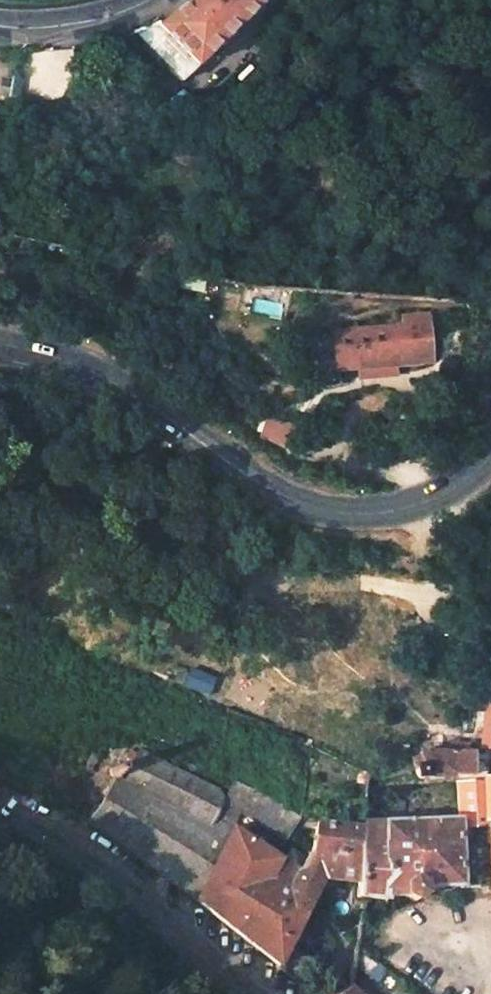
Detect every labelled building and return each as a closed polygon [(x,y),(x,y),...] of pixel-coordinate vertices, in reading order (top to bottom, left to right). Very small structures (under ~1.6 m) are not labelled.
[(258,6),(252,0),(189,0),(183,5),(160,23),(156,22),(142,28),(131,32),(180,82),(258,6)] [(18,101),(26,72),(0,65),(0,96),(18,101)] [(430,328),(394,329),(337,331),(339,369),(354,368),(354,372),(397,370),(416,369),(416,361),(432,360),(430,328)] [(479,747),(490,748),(490,729),(482,728),(479,747)] [(419,777),(451,778),(455,759),(417,753),(419,765),(417,766),(415,769),(414,772),(416,775),(419,777)] [(114,842),(148,866),(197,904),(236,824),(241,814),(283,840),(299,821),(254,788),(252,789),(235,781),(225,800),(218,788),(156,761),(141,791),(123,782),(123,777),(121,775),(118,771),(115,770),(110,770),(108,771),(105,773),(104,775),(103,778),(103,782),(106,787),(109,790),(92,826),(114,842)] [(490,890),(490,781),(485,781),(484,784),(459,785),(459,820),(446,821),(366,825),(365,830),(360,887),(359,900),(365,900),(387,902),(388,899),(406,899),(415,905),(426,898),(426,890),(459,889),(460,891),(490,890)] [(446,785),(446,821),(459,820),(459,785),(446,785)] [(280,969),(325,881),(360,887),(365,830),(318,815),(316,831),(301,864),(236,824),(197,904),(280,969)] [(368,960),(373,925),(361,923),(360,929),(357,952),(368,960)] [(360,929),(348,927),(337,981),(325,993),(348,993),(350,991),(357,952),(360,929)]
